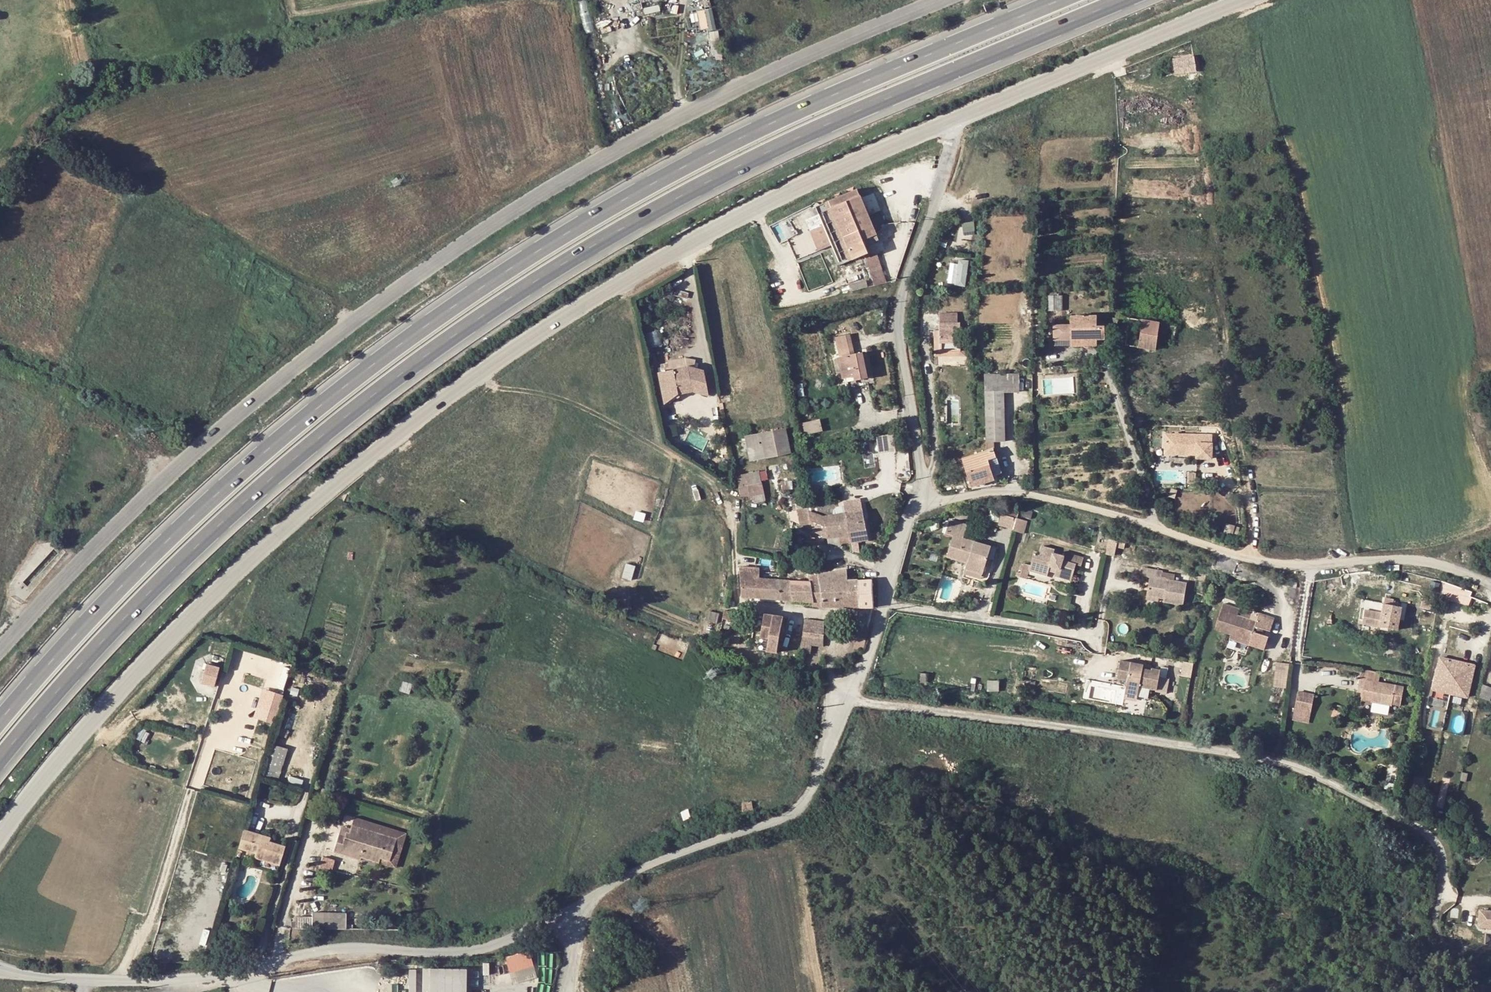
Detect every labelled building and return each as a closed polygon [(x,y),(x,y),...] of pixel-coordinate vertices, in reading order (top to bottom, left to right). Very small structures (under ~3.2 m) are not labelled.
[(697,9),(700,30),(715,28),(712,7),(697,9)] [(1170,69),(1171,74),(1176,72),(1177,76),(1197,71),(1194,57),(1174,62),(1175,68),(1170,69)] [(820,212),(861,195),(858,189),(817,206),(820,212)] [(869,252),(864,239),(861,234),(866,232),(869,237),(877,233),(861,195),(820,212),(840,263),(869,252)] [(886,282),(879,251),(866,254),(872,285),(886,282)] [(956,257),(955,284),(966,285),(968,258),(956,257)] [(1058,296),(1050,296),(1050,310),(1063,310),(1062,296),(1058,296)] [(960,313),(940,313),(940,341),(960,341),(960,313)] [(1098,327),(1098,324),(1097,316),(1071,316),(1071,325),(1056,325),(1056,339),(1098,339),(1106,338),(1106,331),(1105,327),(1098,327)] [(1118,318),(1116,331),(1115,334),(1127,336),(1126,344),(1156,349),(1160,322),(1118,316),(1118,318)] [(658,329),(645,333),(649,346),(661,342),(658,329)] [(855,352),(851,333),(836,336),(844,377),(854,375),(854,379),(867,377),(862,351),(855,352)] [(699,362),(653,370),(658,398),(704,390),(699,362)] [(1020,392),(1020,374),(986,374),(986,391),(1005,391),(1005,392),(1020,392)] [(1005,391),(986,391),(987,441),(1006,441),(1005,392),(1005,391)] [(804,432),(821,430),(820,418),(803,421),(804,432)] [(788,452),(784,429),(744,436),(749,459),(788,452)] [(1165,454),(1196,455),(1196,460),(1211,460),(1213,436),(1182,435),(1182,432),(1175,432),(1175,435),(1165,435),(1165,454)] [(880,454),(897,451),(894,434),(877,437),(880,454)] [(868,467),(877,464),(870,439),(861,441),(868,467)] [(1023,446),(1020,446),(1020,456),(1029,456),(1029,449),(1023,449),(1023,446)] [(997,458),(994,449),(986,452),(964,459),(973,487),(996,479),(995,478),(991,466),(989,461),(997,458)] [(989,461),(991,466),(994,465),(999,464),(997,458),(989,461)] [(763,483),(760,470),(737,475),(740,488),(763,483)] [(825,492),(809,492),(809,501),(824,502),(825,492)] [(868,542),(861,498),(843,501),(850,543),(852,551),(860,553),(858,543),(868,542)] [(828,543),(841,544),(850,543),(843,501),(838,502),(838,506),(835,506),(797,508),(800,525),(811,525),(813,535),(827,538),(828,543)] [(1030,522),(1019,519),(1016,530),(1016,532),(1026,535),(1030,522)] [(968,527),(950,522),(946,535),(954,538),(948,559),(969,564),(967,570),(985,575),(992,547),(979,544),(978,547),(975,546),(976,542),(965,539),(968,527)] [(1119,531),(1113,530),(1109,549),(1108,555),(1114,557),(1115,550),(1119,531)] [(1032,572),(1033,567),(1051,572),(1051,571),(1052,568),(1059,569),(1058,573),(1057,576),(1074,581),(1078,566),(1084,568),(1087,559),(1067,554),(1066,557),(1057,555),(1058,551),(1045,548),(1043,555),(1037,554),(1033,567),(1026,564),(1022,578),(1029,580),(1032,572)] [(782,599),(778,579),(760,578),(761,572),(748,571),(748,565),(741,565),(741,571),(740,571),(743,596),(761,597),(782,599)] [(1050,577),(1051,572),(1033,567),(1032,572),(1050,577)] [(848,580),(847,569),(818,573),(822,607),(874,607),(873,578),(848,580)] [(1164,597),(1164,603),(1183,606),(1187,583),(1175,581),(1162,579),(1163,572),(1143,569),(1142,577),(1149,578),(1147,596),(1158,598),(1161,596),(1164,597)] [(1162,579),(1175,581),(1176,574),(1163,572),(1162,579)] [(822,607),(818,573),(809,574),(810,580),(778,579),(782,599),(813,602),(813,606),(822,607)] [(1422,606),(1435,609),(1438,600),(1424,597),(1422,606)] [(1401,616),(1403,607),(1394,605),(1395,600),(1387,599),(1386,604),(1365,600),(1363,611),(1360,623),(1364,624),(1399,630),(1401,616)] [(1270,632),(1275,620),(1259,614),(1257,623),(1237,616),(1239,610),(1223,605),(1215,630),(1231,636),(1250,642),(1249,646),(1264,651),(1268,638),(1260,635),(1254,633),(1255,627),(1262,629),(1270,632)] [(727,611),(725,619),(737,623),(739,614),(727,611)] [(778,652),(784,617),(766,614),(760,649),(778,652)] [(823,646),(824,622),(806,620),(803,651),(810,652),(811,644),(823,646)] [(860,637),(859,642),(863,643),(870,629),(861,627),(857,635),(860,637)] [(1250,642),(1231,636),(1230,639),(1249,646),(1250,642)] [(1467,698),(1475,662),(1437,655),(1430,691),(1467,698)] [(1119,678),(1129,680),(1127,690),(1140,692),(1139,696),(1148,698),(1150,689),(1158,691),(1162,671),(1154,669),(1153,671),(1153,674),(1144,672),(1145,669),(1145,665),(1122,661),(1119,678)] [(1276,661),(1273,686),(1285,687),(1289,662),(1276,661)] [(207,664),(201,682),(214,686),(219,667),(207,664)] [(1366,681),(1365,686),(1364,692),(1363,699),(1372,701),(1372,702),(1393,706),(1393,704),(1402,706),(1405,687),(1376,682),(1377,672),(1362,670),(1361,680),(1366,681)] [(296,680),(293,690),(306,693),(309,683),(296,680)] [(1292,719),(1310,721),(1314,692),(1297,689),(1292,719)] [(273,743),(263,772),(278,777),(288,748),(273,743)] [(980,788),(982,788),(983,787),(984,786),(984,785),(984,784),(984,783),(983,781),(982,781),(980,780),(979,780),(978,781),(977,782),(976,783),(976,784),(976,786),(977,787),(978,788),(979,788),(980,788)] [(407,834),(354,818),(350,833),(346,832),(345,837),(339,835),(333,852),(360,860),(361,858),(396,868),(407,834)] [(244,829),(239,847),(256,853),(255,857),(280,865),(286,847),(269,842),(271,837),(244,829)] [(322,856),(321,866),(333,867),(334,857),(322,856)] [(1169,874),(1167,883),(1180,886),(1182,876),(1169,874)] [(1478,928),(1490,929),(1490,910),(1479,909),(1478,928)] [(296,918),(296,929),(347,930),(346,913),(312,913),(312,918),(296,918)] [(526,949),(503,957),(509,973),(532,965),(526,949)]
